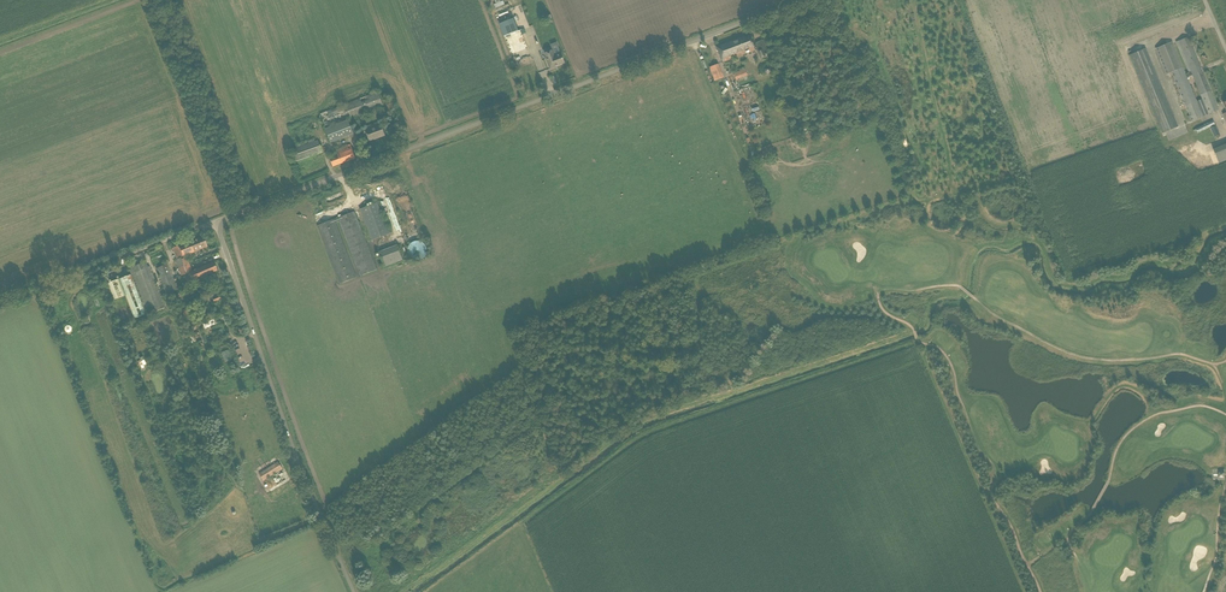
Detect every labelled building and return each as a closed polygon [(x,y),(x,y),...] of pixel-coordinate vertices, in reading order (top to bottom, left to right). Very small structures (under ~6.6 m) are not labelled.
[(514,18),(499,24),(502,32),(504,37),(518,31),(517,27),(514,18)] [(518,31),(504,37),(509,49),(511,54),(528,48),(526,42),(521,30),(518,31)] [(722,47),(724,52),(727,60),(746,52),(745,48),(753,45),(751,42),(749,36),(722,47)] [(1188,37),(1176,42),(1189,72),(1185,73),(1172,41),(1156,48),(1166,74),(1172,72),(1192,121),(1203,116),(1187,77),(1192,74),(1209,114),(1219,110),(1188,37)] [(762,48),(757,50),(760,59),(765,57),(762,48)] [(1178,126),(1145,48),(1130,55),(1162,133),(1178,126)] [(564,63),(562,57),(560,53),(555,55),(553,50),(550,51),(545,53),(547,59),(546,59),(550,70),(556,68),(555,66),(564,63)] [(714,81),(724,78),(718,64),(709,68),(714,81)] [(747,76),(745,69),(733,74),(736,80),(747,76)] [(326,128),(383,106),(378,92),(320,114),(326,128)] [(753,114),(750,115),(751,119),(757,118),(756,116),(762,115),(760,107),(752,108),(753,114)] [(1215,125),(1213,120),(1193,130),(1194,133),(1197,131),(1197,133),(1215,125)] [(369,129),(366,130),(370,141),(385,136),(381,126),(380,125),(379,121),(367,126),(369,129)] [(308,124),(310,131),(317,129),(315,122),(308,124)] [(346,123),(323,132),(328,145),(351,137),(346,123)] [(1215,137),(1220,135),(1215,126),(1210,128),(1215,137)] [(322,151),(318,140),(291,150),(295,161),(322,151)] [(355,158),(353,153),(350,145),(336,150),(338,155),(330,158),(333,167),(355,158)] [(373,240),(389,234),(377,203),(361,209),(373,240)] [(318,226),(320,231),(340,284),(357,277),(336,223),(339,221),(360,276),(377,270),(354,212),(318,226)] [(178,246),(172,248),(177,259),(183,257),(186,255),(202,249),(208,246),(203,236),(185,243),(179,245),(178,246)] [(425,259),(425,242),(410,242),(411,259),(425,259)] [(397,245),(379,252),(385,267),(403,261),(397,245)] [(177,259),(175,260),(178,267),(189,263),(186,255),(183,257),(177,259)] [(166,306),(150,266),(148,267),(146,262),(130,269),(148,314),(166,306)] [(191,271),(184,274),(189,285),(208,277),(207,274),(213,272),(214,274),(217,273),(216,271),(217,270),(214,262),(191,271)] [(189,263),(178,267),(181,275),(183,274),(184,274),(191,271),(189,263)] [(173,278),(167,265),(157,269),(167,294),(177,290),(174,281),(173,278)] [(114,300),(126,295),(135,318),(147,314),(131,274),(119,279),(119,278),(107,283),(114,300)] [(179,311),(181,316),(184,324),(190,323),(185,309),(179,311)] [(215,325),(212,320),(203,324),(206,329),(215,325)] [(278,462),(260,474),(264,481),(283,469),(278,462)]
